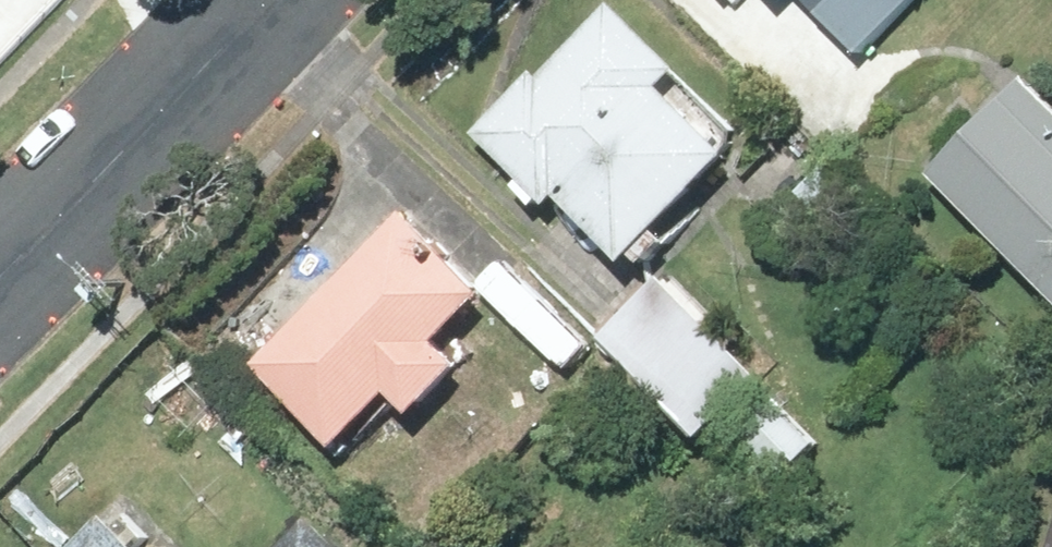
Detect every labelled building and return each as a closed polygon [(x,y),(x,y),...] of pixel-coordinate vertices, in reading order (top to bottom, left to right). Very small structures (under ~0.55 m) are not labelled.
[(861,59),(928,0),(809,0),(861,59)] [(622,252),(636,266),(646,256),(655,266),(697,224),(687,215),(746,157),(671,81),(682,70),(615,3),(486,133),(559,206),(568,198),(591,220),(575,236),(607,267),(622,252)] [(1028,78),(938,173),(1051,281),(1051,101),(1028,78)] [(485,301),(408,222),(259,368),(344,455),(404,397),(427,421),(479,371),(447,338),(485,301)] [(766,382),(667,278),(604,337),(703,441),(766,382)] [(607,348),(563,303),(538,328),(582,373),(607,348)] [(824,449),(771,397),(739,429),(792,481),(824,449)] [(113,516),(82,546),(145,546),(113,516)] [(315,522),(289,546),(340,546),(315,522)]
